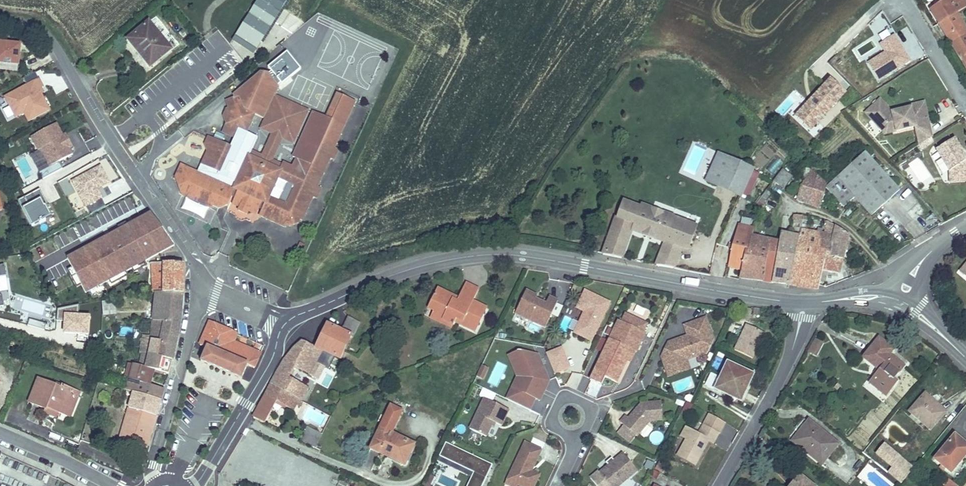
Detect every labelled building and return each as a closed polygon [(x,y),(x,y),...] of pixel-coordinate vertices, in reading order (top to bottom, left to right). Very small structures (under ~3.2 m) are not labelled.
[(259,55),(289,0),(259,0),(235,42),(259,55)] [(942,2),(931,8),(965,65),(965,31),(956,14),(965,8),(965,1),(965,0),(944,0),(942,2)] [(149,22),(130,38),(151,64),(171,48),(149,22)] [(296,60),(316,44),(302,27),(283,44),(296,60)] [(879,44),(883,51),(866,61),(878,82),(912,62),(896,34),(879,44)] [(185,41),(190,47),(198,41),(193,35),(185,41)] [(21,67),(22,43),(0,42),(0,66),(21,67)] [(279,72),(294,60),(281,44),(267,56),(279,72)] [(264,118),(275,94),(278,87),(268,73),(261,73),(234,93),(235,97),(226,99),(229,107),(231,113),(227,123),(223,131),(235,137),(230,146),(208,136),(205,144),(208,151),(198,171),(191,174),(182,194),(211,207),(212,205),(224,210),(231,195),(236,197),(232,203),(240,206),(238,209),(247,214),(248,210),(255,214),(258,207),(263,209),(260,215),(284,226),(285,224),(295,229),(300,219),(302,220),(313,196),(317,198),(321,189),(317,187),(331,158),(335,160),(339,151),(335,149),(356,102),(337,93),(326,117),(313,111),(293,156),(297,158),(293,167),(284,163),(283,164),(280,171),(269,166),(272,159),(282,137),(282,136),(273,132),(273,133),(263,155),(260,162),(248,157),(252,150),(258,137),(247,132),(255,114),(264,118)] [(36,74),(25,77),(27,83),(38,79),(36,74)] [(810,132),(848,94),(831,77),(793,115),(810,132)] [(38,79),(3,95),(15,119),(24,115),(28,122),(53,111),(38,79)] [(260,127),(273,133),(273,132),(282,136),(282,137),(293,143),(309,109),(275,94),(264,118),(260,127)] [(912,114),(910,108),(891,113),(880,100),(866,113),(885,134),(893,132),(892,129),(896,128),(897,131),(908,128),(914,127),(920,125),(919,121),(922,120),(920,112),(912,114)] [(174,115),(177,114),(167,102),(165,103),(174,115)] [(910,106),(910,108),(912,114),(920,112),(922,120),(919,121),(920,125),(914,127),(915,130),(929,127),(923,103),(910,106)] [(260,127),(264,118),(255,114),(247,132),(258,137),(252,150),(263,155),(273,133),(260,127)] [(76,154),(60,122),(30,137),(37,151),(30,155),(39,172),(76,154)] [(932,138),(929,127),(915,130),(919,146),(932,138)] [(87,155),(95,149),(89,138),(80,143),(87,155)] [(954,139),(936,150),(950,172),(950,183),(965,182),(965,159),(954,139)] [(95,149),(87,155),(112,198),(120,193),(124,191),(123,190),(98,148),(95,149)] [(263,155),(252,150),(248,157),(260,162),(263,155)] [(827,187),(844,207),(855,197),(872,216),(899,190),(865,152),(864,153),(827,187)] [(719,186),(731,159),(718,154),(706,181),(719,186)] [(283,164),(272,159),(269,166),(280,171),(283,164)] [(740,194),(745,184),(748,177),(752,169),(731,159),(719,186),(740,196),(740,194)] [(175,176),(182,194),(191,174),(198,171),(181,164),(175,176)] [(42,177),(52,175),(50,168),(40,171),(42,177)] [(796,200),(808,205),(817,176),(811,171),(807,168),(796,200)] [(782,170),(773,181),(774,182),(784,189),(791,178),(792,177),(782,170)] [(817,176),(808,205),(820,208),(826,184),(817,176)] [(745,184),(753,187),(756,181),(748,177),(745,184)] [(745,184),(740,194),(748,198),(753,187),(745,184)] [(124,191),(120,193),(127,202),(133,198),(125,189),(123,190),(124,191)] [(762,197),(766,200),(772,193),(767,190),(762,197)] [(761,208),(766,200),(762,197),(756,205),(761,208)] [(101,199),(87,208),(91,214),(105,205),(101,199)] [(622,202),(603,255),(622,258),(632,230),(665,242),(656,265),(688,271),(691,265),(700,267),(701,261),(693,260),(695,252),(696,252),(704,229),(673,218),(674,218),(662,213),(663,212),(652,209),(651,210),(640,206),(639,208),(622,202)] [(51,219),(47,211),(50,210),(47,204),(39,208),(45,222),(51,219)] [(180,263),(181,254),(177,247),(163,229),(153,216),(140,223),(150,234),(150,264),(154,264),(155,288),(148,289),(149,294),(156,293),(156,292),(183,294),(183,264),(181,264),(181,263),(180,263)] [(793,220),(790,235),(798,237),(799,230),(801,222),(793,220)] [(826,236),(817,234),(814,248),(830,252),(828,257),(843,260),(849,236),(828,222),(825,221),(823,225),(826,227),(825,230),(828,231),(826,236)] [(749,254),(752,237),(754,228),(738,225),(734,245),(733,249),(729,266),(741,269),(744,253),(749,254)] [(814,248),(817,234),(799,230),(798,237),(789,285),(817,289),(822,269),(840,273),(843,260),(828,257),(830,252),(814,248)] [(789,285),(798,237),(790,235),(781,234),(779,243),(772,283),(789,285)] [(764,281),(770,241),(752,237),(749,254),(744,253),(741,269),(739,278),(764,281)] [(772,283),(779,243),(770,241),(764,281),(772,283)] [(444,316),(443,319),(454,324),(455,321),(476,332),(487,308),(473,302),(479,290),(466,283),(459,299),(457,302),(447,297),(448,294),(438,288),(432,301),(437,304),(434,311),(444,316)] [(538,293),(526,288),(514,313),(543,327),(558,298),(548,294),(545,301),(536,297),(538,293)] [(575,332),(591,340),(609,303),(585,291),(578,307),(585,311),(575,332)] [(180,323),(183,294),(156,292),(156,293),(154,309),(153,320),(154,320),(153,334),(152,334),(149,354),(146,368),(154,370),(169,374),(171,366),(172,360),(180,323)] [(149,294),(147,294),(146,309),(154,309),(156,293),(149,294)] [(447,297),(457,302),(459,299),(448,294),(447,297)] [(115,301),(103,302),(104,316),(116,315),(115,301)] [(428,308),(434,311),(437,304),(432,301),(428,308)] [(444,316),(434,311),(431,317),(452,328),(454,324),(443,319),(444,316)] [(622,322),(619,320),(590,380),(601,385),(605,377),(617,382),(627,360),(630,355),(633,357),(635,352),(636,352),(645,333),(643,332),(647,324),(626,314),(622,322)] [(327,325),(317,347),(335,356),(340,358),(344,350),(351,336),(353,337),(360,323),(348,317),(341,331),(327,325)] [(706,353),(713,339),(706,318),(685,326),(689,336),(669,343),(663,357),(668,372),(678,369),(676,363),(687,360),(706,353)] [(29,325),(45,330),(47,325),(31,321),(29,325)] [(214,323),(210,321),(200,345),(207,348),(201,362),(211,366),(232,374),(231,375),(242,379),(248,365),(255,368),(261,354),(234,342),(237,334),(214,324),(214,323)] [(529,322),(526,329),(539,335),(541,330),(536,328),(537,326),(529,322)] [(765,332),(745,323),(734,349),(753,357),(765,332)] [(904,366),(891,356),(890,358),(888,356),(889,354),(893,349),(878,338),(863,357),(879,370),(869,382),(886,396),(898,381),(894,379),(904,366)] [(822,344),(815,340),(809,352),(816,355),(822,344)] [(285,359),(272,384),(302,400),(309,388),(293,379),(289,377),(295,366),(299,368),(310,374),(309,375),(318,380),(325,367),(328,369),(335,356),(317,347),(303,341),(294,348),(285,359)] [(547,354),(554,373),(569,367),(562,348),(547,354)] [(518,351),(509,355),(512,362),(516,360),(523,378),(521,378),(522,380),(524,385),(526,386),(523,392),(513,388),(507,399),(530,410),(535,399),(537,399),(542,388),(545,390),(549,381),(538,355),(518,351)] [(110,360),(99,357),(98,363),(109,365),(110,360)] [(516,360),(512,362),(518,377),(513,388),(523,392),(526,386),(524,385),(522,380),(521,378),(523,378),(516,360)] [(676,363),(678,369),(668,372),(669,377),(690,370),(687,360),(676,363)] [(754,375),(727,363),(720,378),(711,374),(706,385),(725,395),(727,391),(743,398),(754,375)] [(29,364),(26,371),(34,374),(37,367),(29,364)] [(146,368),(129,364),(123,389),(134,392),(161,400),(164,389),(150,385),(154,370),(146,368)] [(488,368),(482,365),(477,376),(483,379),(488,368)] [(299,368),(295,366),(289,377),(293,379),(299,368)] [(347,375),(337,370),(330,382),(341,388),(347,375)] [(570,387),(584,393),(591,378),(576,372),(570,387)] [(39,379),(29,402),(45,409),(46,409),(47,407),(58,412),(71,417),(80,393),(63,386),(62,388),(39,379)] [(272,384),(253,417),(265,423),(276,403),(277,401),(285,405),(294,410),(297,404),(300,406),(303,401),(302,400),(272,384)] [(493,401),(496,394),(483,388),(480,395),(493,401)] [(741,402),(743,398),(727,391),(725,395),(741,402)] [(141,412),(156,416),(161,400),(134,392),(128,414),(140,417),(141,412)] [(930,429),(943,415),(931,404),(933,402),(925,394),(910,412),(930,429)] [(486,436),(492,426),(494,422),(496,423),(502,425),(509,409),(485,398),(470,428),(486,436)] [(650,421),(663,420),(661,402),(641,403),(642,406),(638,410),(637,409),(629,418),(626,416),(621,422),(637,436),(650,421)] [(946,412),(933,402),(931,404),(943,415),(946,412)] [(402,411),(391,406),(371,448),(387,456),(388,456),(388,455),(389,455),(390,454),(404,461),(408,451),(410,452),(414,444),(391,433),(402,411)] [(58,412),(47,407),(46,409),(45,409),(44,412),(56,417),(58,412)] [(147,448),(156,416),(141,412),(140,417),(128,414),(120,440),(147,448)] [(809,422),(794,441),(821,463),(836,444),(809,422)] [(720,433),(703,424),(698,432),(686,425),(679,436),(685,438),(675,455),(695,466),(708,441),(713,443),(720,433)] [(317,432),(307,427),(301,440),(315,448),(319,441),(314,439),(317,432)] [(322,434),(317,432),(314,439),(319,441),(322,434)] [(954,436),(952,438),(959,444),(962,442),(954,436)] [(962,442),(959,444),(952,438),(934,460),(950,473),(965,454),(965,445),(962,442)] [(525,442),(508,479),(518,484),(521,485),(534,485),(539,475),(530,470),(532,465),(534,466),(542,450),(525,442)] [(883,442),(871,457),(902,482),(914,468),(883,442)] [(467,485),(482,485),(487,477),(487,467),(491,467),(493,465),(446,443),(439,456),(474,472),(471,477),(467,485)] [(410,452),(408,451),(404,461),(390,454),(389,455),(388,455),(388,456),(387,456),(405,464),(410,452)] [(623,453),(599,473),(610,485),(619,485),(638,470),(623,453)] [(471,477),(474,472),(439,456),(437,461),(471,477)] [(799,471),(787,485),(818,485),(799,471)] [(425,485),(432,485),(435,477),(429,475),(425,485)]
